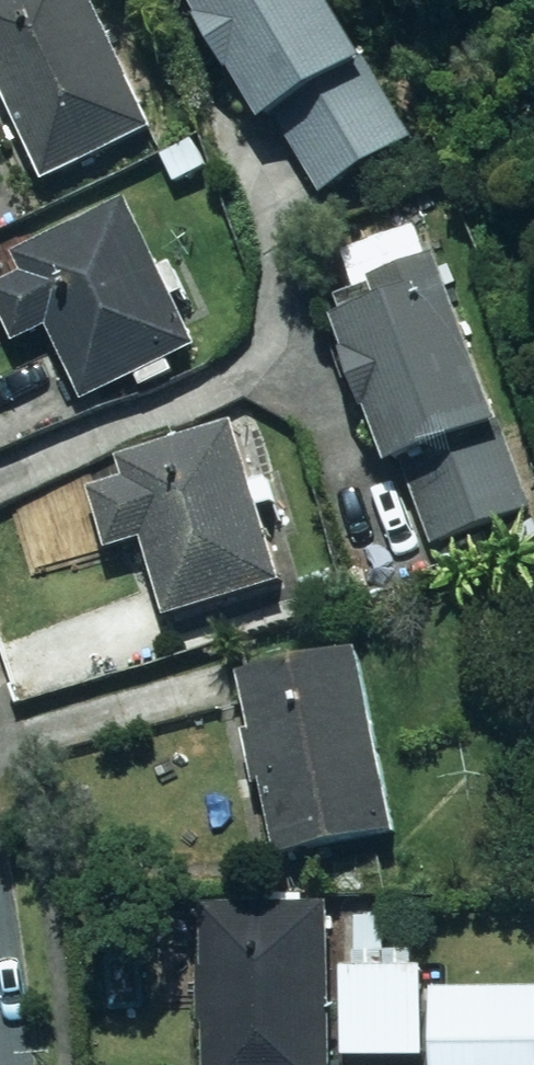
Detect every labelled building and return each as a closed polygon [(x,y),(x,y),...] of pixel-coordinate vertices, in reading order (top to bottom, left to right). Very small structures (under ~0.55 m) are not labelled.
[(63,178),(178,124),(120,0),(0,0),(0,44),(63,178)] [(359,0),(219,0),(329,193),(435,133),(359,0)] [(218,344),(150,195),(29,250),(38,270),(6,285),(31,340),(63,325),(97,399),(218,344)] [(465,252),(351,294),(445,543),(533,512),(533,438),(465,252)] [(271,481),(253,420),(138,454),(143,474),(108,483),(125,546),(160,537),(180,615),(302,579),(279,504),(294,499),(287,476),(271,481)] [(416,828),(382,643),(258,666),(269,726),(260,728),(271,783),(280,781),(293,851),(416,828)] [(220,904),(223,1064),(350,1064),(350,902),(220,904)] [(438,962),(355,964),(357,1054),(439,1053),(438,962)] [(450,988),(450,1064),(533,1064),(533,987),(450,988)]
